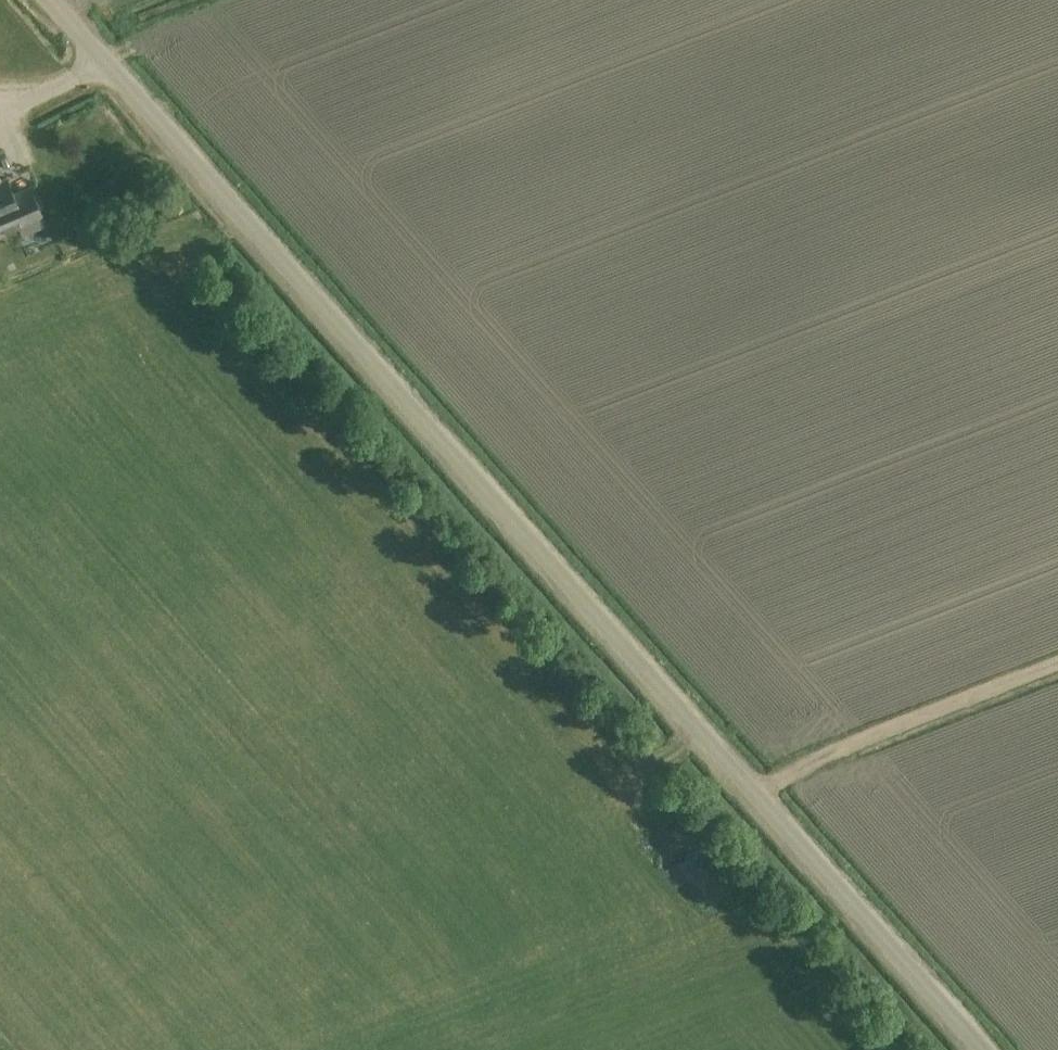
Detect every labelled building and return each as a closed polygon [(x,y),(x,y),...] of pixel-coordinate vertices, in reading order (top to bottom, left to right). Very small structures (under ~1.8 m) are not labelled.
[(0,179),(0,236),(20,227),(23,234),(46,224),(31,187),(13,194),(7,178),(1,181),(0,179)]
